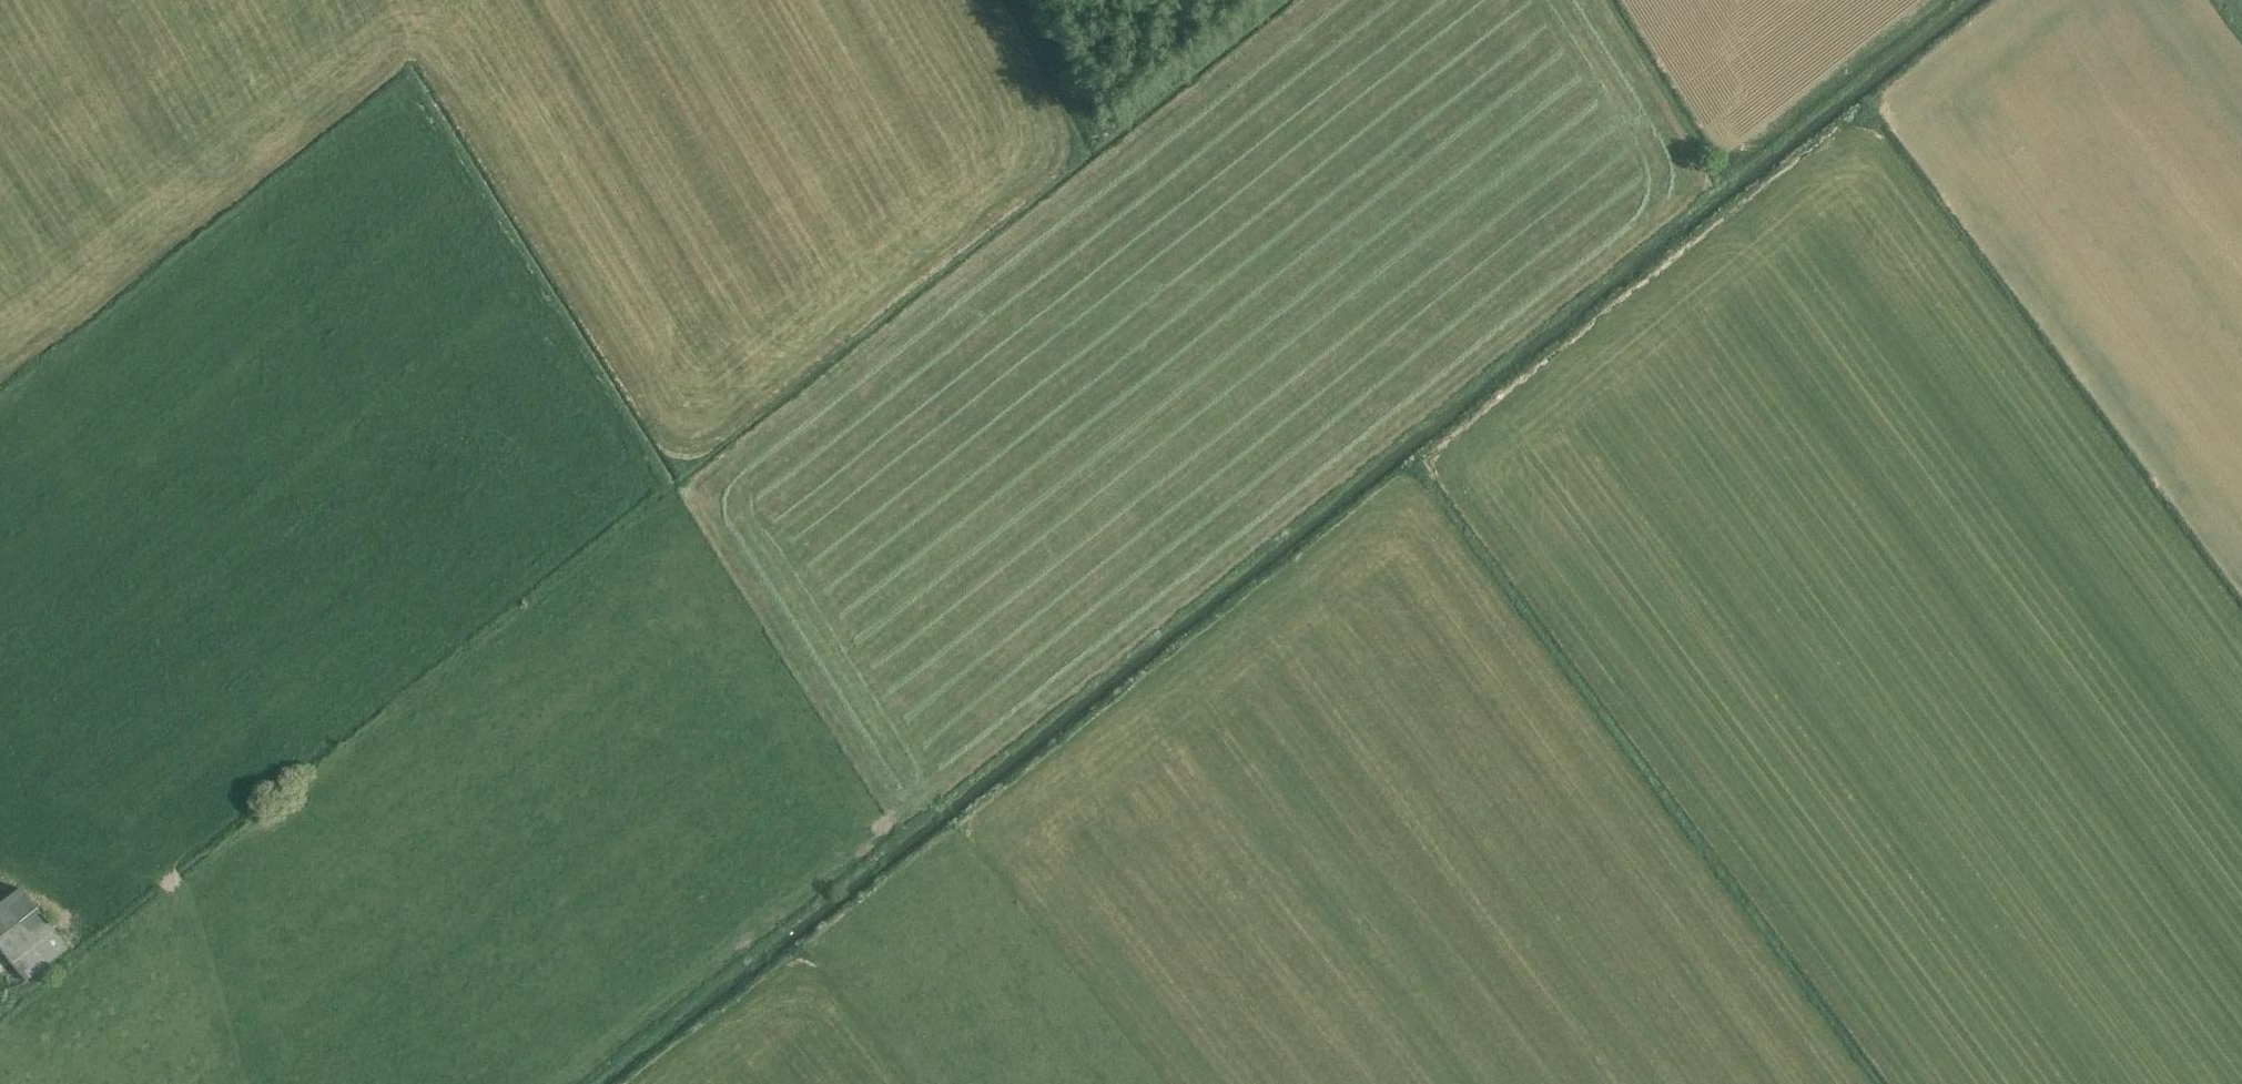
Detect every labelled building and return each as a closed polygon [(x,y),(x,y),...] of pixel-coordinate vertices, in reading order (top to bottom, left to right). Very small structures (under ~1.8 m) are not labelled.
[(22,889),(0,907),(0,948),(26,982),(68,949),(22,889)]
